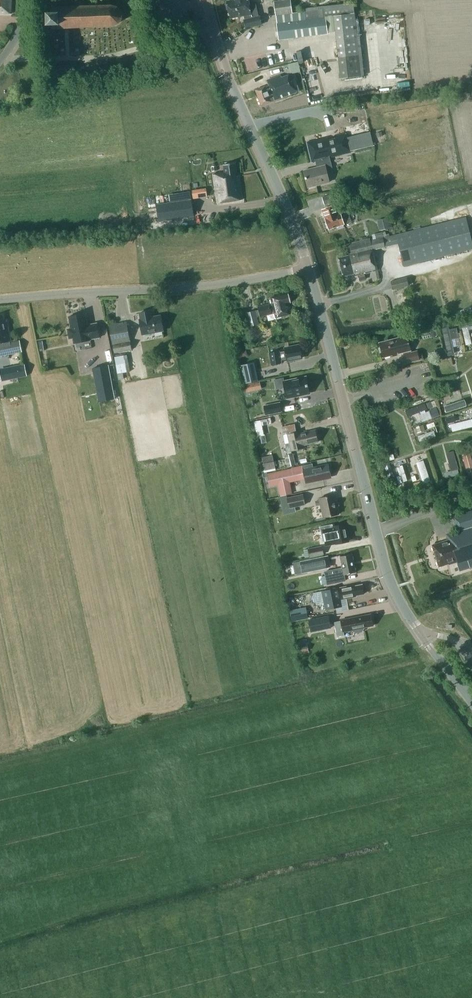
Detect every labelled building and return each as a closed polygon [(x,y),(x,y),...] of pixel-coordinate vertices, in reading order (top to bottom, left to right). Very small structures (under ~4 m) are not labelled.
[(12,13),(13,0),(0,0),(0,13),(12,13)] [(244,15),(245,20),(244,20),(246,28),(261,24),(260,16),(259,17),(256,4),(249,6),(248,0),(233,0),(226,2),(227,4),(226,4),(227,9),(228,9),(230,18),(244,15)] [(292,13),(290,0),(286,0),(274,2),(277,24),(276,24),(278,40),(321,34),(319,18),(334,16),(340,74),(339,75),(340,78),(361,76),(353,4),(303,9),(304,12),(292,13)] [(52,12),(47,12),(47,24),(52,24),(52,28),(86,26),(113,25),(117,24),(119,22),(121,18),(122,15),(121,11),(118,8),(115,6),(111,6),(111,5),(85,7),(51,8),(52,12)] [(151,49),(153,57),(162,55),(160,47),(151,49)] [(290,63),(292,73),(303,71),(301,61),(290,63)] [(281,78),(280,75),(267,80),(268,85),(265,86),(255,90),(261,105),(271,102),(271,101),(296,92),(294,87),(298,86),(295,79),(291,80),(289,75),(281,78)] [(329,157),(350,152),(346,133),(334,136),(335,139),(329,140),(328,137),(306,142),(311,162),(315,161),(317,167),(303,171),(307,187),(329,182),(326,169),(332,167),(329,157)] [(213,174),(217,203),(242,199),(239,175),(236,176),(234,163),(223,165),(224,172),(213,174)] [(194,189),(195,198),(210,197),(209,188),(194,189)] [(337,200),(335,193),(321,197),(324,204),(337,200)] [(194,216),(191,200),(156,205),(159,221),(194,216)] [(322,210),(329,229),(351,221),(347,210),(338,214),(335,205),(322,210)] [(383,238),(370,241),(369,238),(346,244),(348,253),(349,253),(349,255),(338,258),(343,276),(354,273),(354,276),(358,275),(359,280),(366,279),(364,273),(377,270),(372,250),(398,243),(404,266),(471,249),(471,244),(465,217),(383,238)] [(383,219),(385,229),(391,227),(389,217),(383,219)] [(391,281),(393,289),(408,285),(406,278),(391,281)] [(287,303),(290,303),(288,293),(270,297),(272,303),(269,304),(257,307),(260,316),(271,313),(271,310),(274,309),(275,317),(290,314),(287,303)] [(245,313),(248,327),(258,324),(256,317),(259,316),(257,310),(245,313)] [(163,331),(160,315),(152,317),(150,311),(139,313),(140,319),(139,319),(142,335),(163,331)] [(85,313),(68,317),(71,328),(67,329),(69,339),(73,338),(74,344),(90,340),(90,339),(99,337),(96,323),(87,325),(85,313)] [(22,351),(19,340),(11,342),(6,321),(4,321),(3,315),(0,316),(0,356),(13,353),(22,351)] [(108,325),(114,353),(132,350),(127,322),(108,325)] [(461,337),(458,323),(443,326),(449,354),(457,352),(454,339),(461,337)] [(403,352),(405,363),(419,359),(417,351),(411,352),(406,336),(379,343),(383,357),(403,352)] [(299,345),(284,348),(285,351),(279,352),(279,351),(269,353),(271,365),(281,363),(280,360),(286,359),(287,362),(294,360),(294,359),(302,358),(299,345)] [(129,363),(127,355),(114,357),(116,365),(129,363)] [(435,370),(446,367),(444,360),(434,363),(435,370)] [(258,380),(254,362),(241,365),(245,383),(258,380)] [(115,399),(108,365),(93,368),(100,402),(115,399)] [(17,366),(0,369),(0,375),(1,381),(19,378),(17,366)] [(455,366),(438,370),(439,376),(456,372),(455,366)] [(276,389),(284,387),(287,398),(309,393),(306,377),(284,382),(283,378),(274,380),(276,389)] [(465,400),(449,405),(451,412),(466,407),(465,400)] [(264,406),(266,414),(281,411),(280,403),(264,406)] [(429,411),(432,419),(439,416),(436,408),(429,411)] [(264,416),(257,417),(259,435),(266,434),(264,416)] [(471,426),(471,419),(453,424),(455,431),(471,426)] [(304,445),(317,442),(314,430),(301,434),(301,432),(288,435),(287,433),(283,434),(285,443),(289,442),(292,450),(305,447),(304,445)] [(293,453),(284,455),(287,467),(296,466),(293,453)] [(470,454),(462,456),(468,480),(471,479),(471,462),(470,454)] [(418,462),(426,483),(433,480),(425,459),(418,462)] [(275,468),(273,461),(263,464),(265,470),(275,468)] [(267,474),(269,486),(278,484),(280,496),(292,494),(290,481),(304,478),(305,483),(322,479),(322,478),(331,477),(330,472),(330,471),(330,467),(328,466),(328,465),(319,467),(319,466),(313,467),(312,463),(291,468),(292,468),(267,474)] [(419,482),(413,483),(416,493),(422,491),(419,482)] [(305,505),(303,494),(287,497),(286,495),(281,496),(283,507),(288,506),(289,508),(305,505)] [(319,498),(323,517),(339,514),(335,495),(319,498)] [(461,513),(452,516),(456,530),(446,533),(448,540),(437,543),(437,542),(431,544),(438,566),(451,562),(451,563),(457,562),(460,570),(469,567),(467,559),(471,558),(471,510),(461,513)] [(336,543),(348,541),(345,524),(333,527),(334,534),(326,536),(328,545),(336,543)] [(305,558),(323,554),(322,546),(308,549),(304,550),(305,558)] [(325,585),(345,581),(344,575),(355,572),(352,554),(340,556),(342,568),(323,572),(325,585)] [(324,557),(293,564),(295,574),(326,567),(324,557)] [(353,596),(364,594),(362,585),(351,587),(351,586),(344,587),(339,589),(338,588),(322,591),(326,610),(342,606),(341,599),(346,598),(347,598),(353,597),(353,596)] [(306,607),(290,610),(292,621),(308,618),(306,607)] [(343,632),(352,630),(352,631),(356,633),(362,632),(364,629),(364,627),(373,625),(370,614),(350,619),(334,622),(337,637),(344,635),(343,632)] [(331,627),(328,616),(309,620),(311,632),(331,627)]
